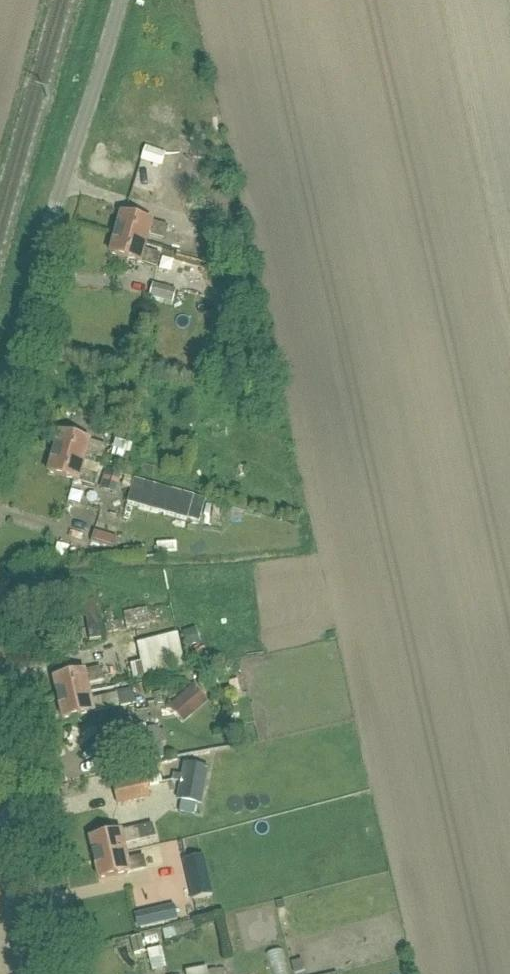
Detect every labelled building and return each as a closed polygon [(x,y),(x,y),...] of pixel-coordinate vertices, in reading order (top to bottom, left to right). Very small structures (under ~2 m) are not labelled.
[(147,149),(142,163),(161,170),(166,155),(147,149)] [(117,236),(146,244),(149,236),(164,240),(167,229),(123,216),(117,236)] [(144,252),(146,244),(117,236),(112,256),(156,269),(159,257),(144,252)] [(175,305),(179,292),(156,286),(152,299),(175,305)] [(54,454),(83,463),(86,454),(101,459),(104,448),(60,434),(54,454)] [(83,466),(83,463),(54,454),(49,474),(93,487),(96,475),(81,471),(83,466)] [(81,471),(96,475),(98,467),(83,463),(83,466),(81,471)] [(105,470),(100,483),(116,488),(120,475),(105,470)] [(202,525),(208,502),(137,482),(130,506),(190,523),(190,521),(202,525)] [(113,552),(116,540),(93,534),(90,546),(113,552)] [(92,643),(103,641),(97,603),(85,605),(92,643)] [(126,631),(150,626),(147,610),(123,615),(126,631)] [(181,633),(186,648),(199,644),(194,629),(181,633)] [(138,646),(142,665),(132,668),(135,681),(186,668),(178,636),(138,646)] [(99,671),(54,681),(59,701),(88,694),(86,685),(102,682),(99,671)] [(179,701),(192,716),(207,702),(194,687),(179,701)] [(115,696),(118,708),(134,704),(131,692),(115,696)] [(105,699),(90,702),(88,694),(59,701),(64,721),(108,710),(105,699)] [(146,727),(126,730),(131,766),(150,763),(146,727)] [(181,784),(178,802),(202,806),(209,770),(185,766),(182,777),(174,776),(173,783),(181,784)] [(152,800),(148,780),(115,787),(119,808),(152,800)] [(96,861),(125,854),(123,846),(143,841),(143,842),(158,838),(155,826),(140,829),(140,830),(91,841),(96,861)] [(142,859),(127,863),(125,854),(96,861),(100,881),(145,871),(142,859)] [(184,862),(193,902),(212,897),(203,858),(184,862)] [(154,927),(178,922),(175,908),(151,913),(154,927)] [(176,939),(173,928),(162,931),(165,942),(176,939)] [(130,941),(134,956),(144,954),(141,939),(130,941)] [(159,969),(173,965),(167,944),(153,948),(159,969)] [(290,946),(275,950),(279,966),(294,962),(290,946)] [(292,965),(294,973),(302,973),(305,973),(302,962),(292,965)]
